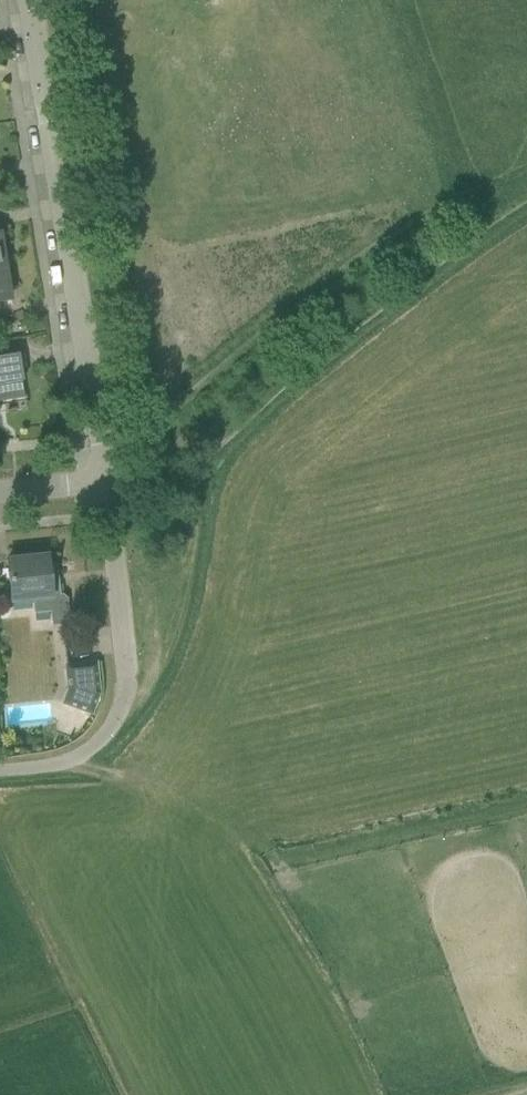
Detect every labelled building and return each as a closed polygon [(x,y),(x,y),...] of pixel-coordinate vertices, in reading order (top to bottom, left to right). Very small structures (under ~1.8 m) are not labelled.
[(0,267),(0,301),(9,299),(4,266),(0,267)] [(23,398),(20,381),(22,381),(18,353),(0,356),(0,401),(23,398)] [(47,565),(46,555),(6,559),(11,601),(32,599),(33,614),(49,612),(51,626),(69,624),(66,598),(62,594),(59,595),(58,583),(49,584),(48,576),(57,575),(56,564),(47,565)] [(62,704),(91,714),(98,694),(95,663),(64,666),(67,690),(62,704)]
